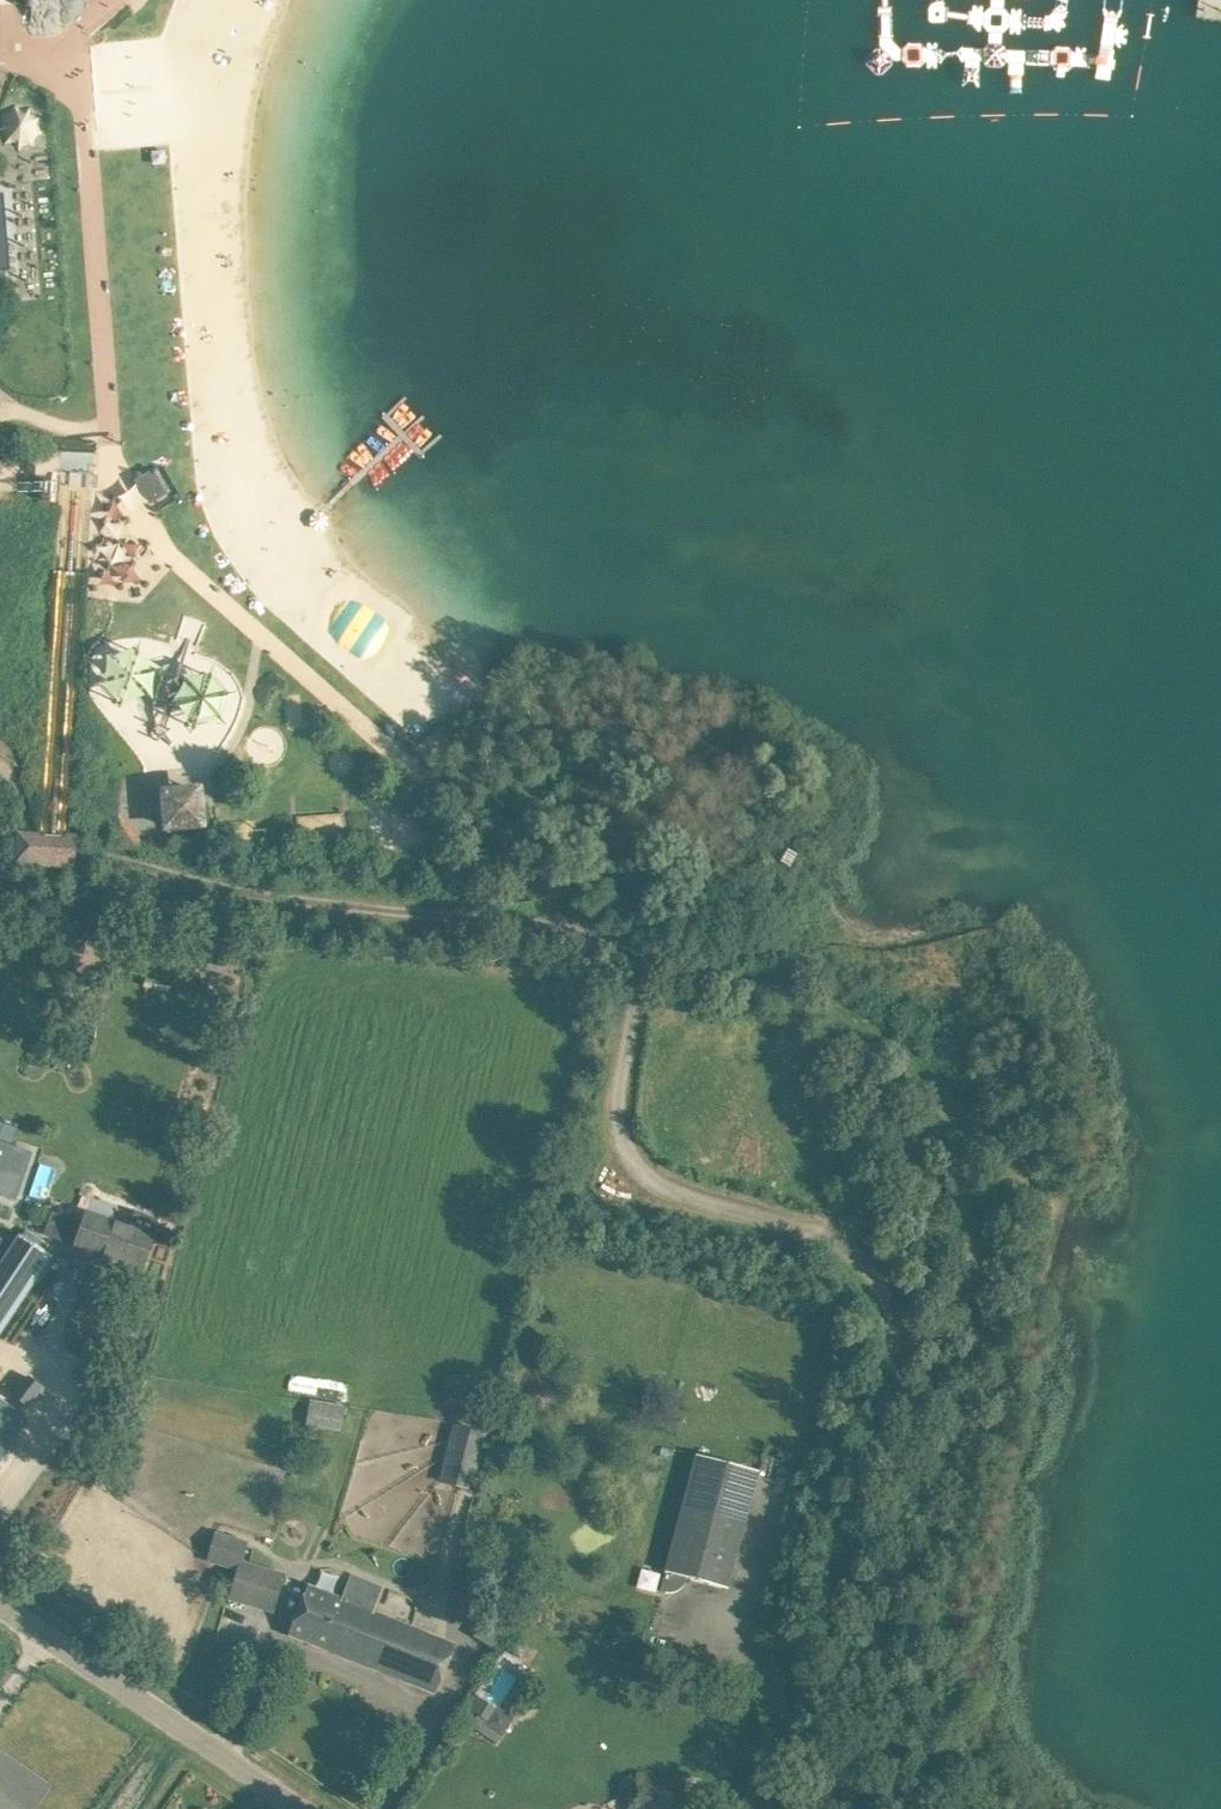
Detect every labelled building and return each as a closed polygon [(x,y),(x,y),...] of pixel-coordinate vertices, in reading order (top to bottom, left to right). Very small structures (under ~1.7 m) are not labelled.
[(1192,16),(1220,22),(1220,0),(1195,0),(1192,16)] [(62,450),(61,469),(95,470),(96,451),(62,450)] [(156,468),(137,480),(151,504),(171,493),(156,468)] [(318,535),(325,535),(330,531),(331,525),(329,519),(324,516),(318,516),(313,520),(311,526),(313,532),(318,535)] [(118,593),(151,578),(123,518),(90,533),(118,593)] [(159,746),(170,749),(177,749),(196,736),(221,733),(230,704),(209,683),(182,683),(182,672),(191,639),(188,637),(178,672),(175,679),(167,676),(150,669),(140,655),(113,667),(100,692),(121,718),(143,727),(159,746)] [(176,833),(175,827),(201,825),(198,792),(164,795),(168,834),(176,833)] [(299,813),(298,834),(341,835),(342,815),(299,813)] [(110,827),(130,854),(143,844),(123,817),(110,827)] [(76,836),(64,835),(64,841),(60,841),(44,839),(40,839),(40,834),(35,834),(28,833),(15,832),(12,868),(73,873),(76,836)] [(778,862),(788,868),(795,855),(785,849),(778,862)] [(10,1145),(8,1153),(0,1151),(0,1195),(16,1200),(32,1152),(10,1145)] [(87,1214),(81,1230),(73,1253),(139,1276),(159,1218),(134,1210),(128,1228),(87,1214)] [(18,1235),(0,1262),(0,1331),(49,1256),(18,1235)] [(13,1396),(27,1407),(42,1387),(28,1376),(14,1395),(13,1396)] [(30,1422),(28,1421),(34,1412),(27,1407),(13,1396),(14,1395),(0,1386),(0,1463),(26,1424),(28,1425),(30,1422)] [(311,1397),(338,1398),(338,1388),(312,1387),(311,1397)] [(309,1400),(305,1426),(339,1432),(344,1406),(309,1400)] [(439,1482),(472,1490),(486,1432),(453,1424),(439,1482)] [(676,1590),(680,1589),(683,1586),(685,1582),(687,1578),(728,1589),(759,1472),(696,1455),(660,1590),(666,1591),(672,1592),(676,1590)] [(247,1540),(215,1531),(207,1560),(238,1569),(247,1540)] [(641,1567),(636,1586),(655,1590),(660,1572),(641,1567)] [(280,1580),(244,1569),(237,1596),(272,1606),(280,1580)] [(307,1587),(289,1633),(436,1692),(445,1670),(455,1646),(373,1613),(383,1588),(351,1576),(341,1600),(307,1587)] [(479,1700),(470,1724),(503,1736),(512,1712),(479,1700)] [(685,1783),(634,1772),(626,1808),(693,1808),(695,1800),(682,1797),(685,1783)]
